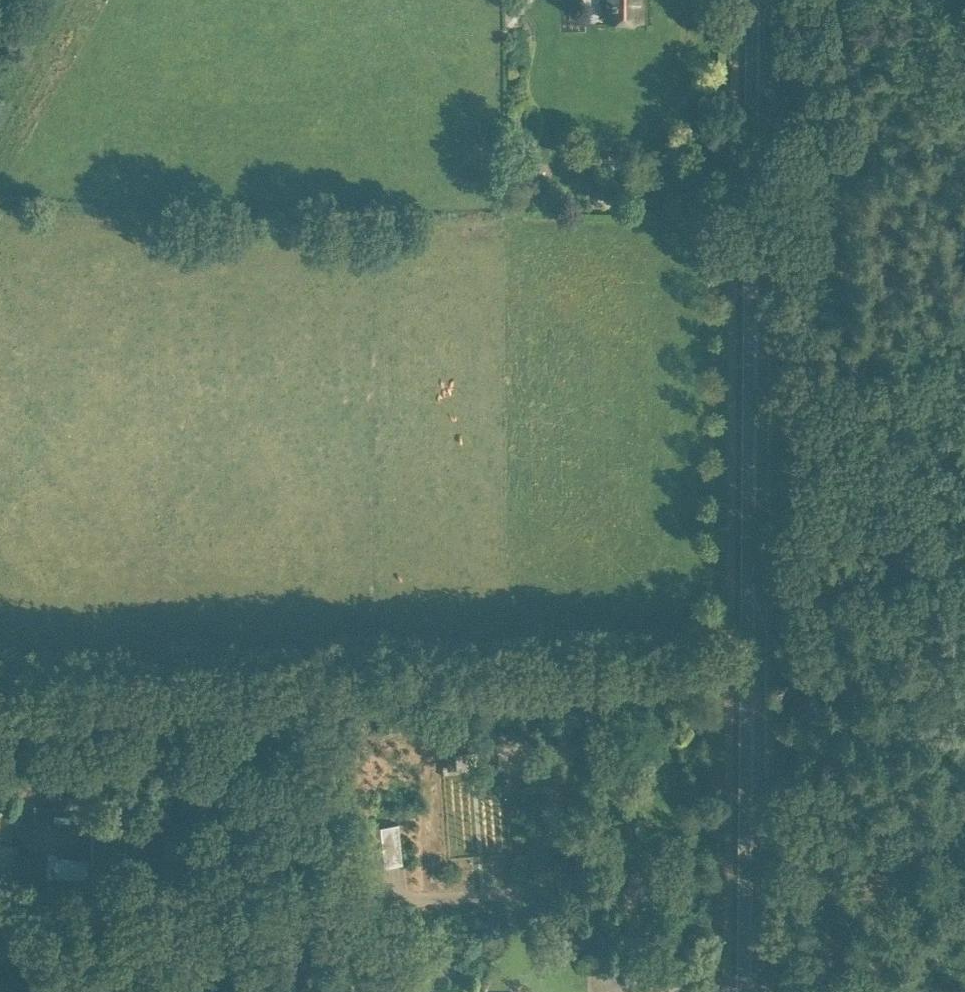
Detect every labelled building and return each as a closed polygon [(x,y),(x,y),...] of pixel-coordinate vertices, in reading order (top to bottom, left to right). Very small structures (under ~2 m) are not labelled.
[(605,19),(641,19),(641,0),(605,0),(605,19)] [(36,807),(35,827),(34,841),(60,842),(59,855),(94,856),(93,870),(125,871),(126,850),(134,850),(134,840),(73,837),(74,809),(36,807)] [(400,863),(397,822),(366,824),(369,865),(400,863)]
